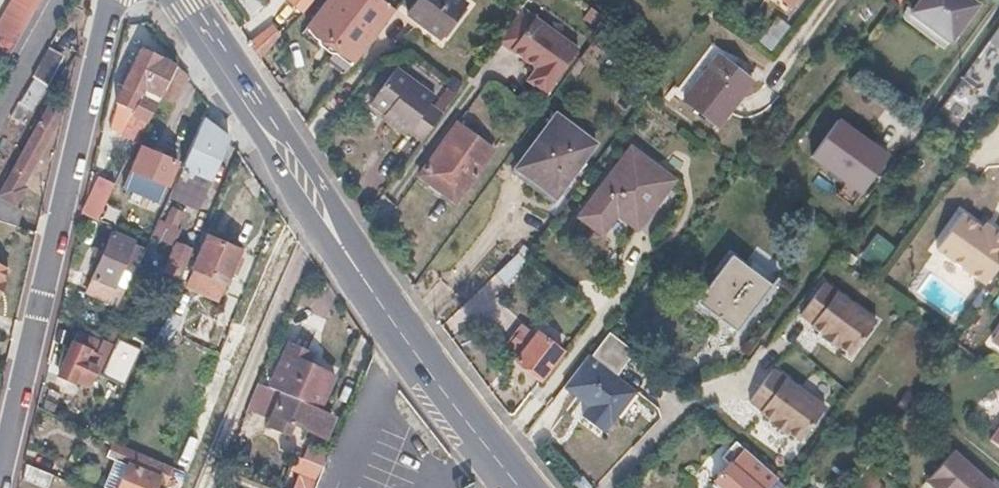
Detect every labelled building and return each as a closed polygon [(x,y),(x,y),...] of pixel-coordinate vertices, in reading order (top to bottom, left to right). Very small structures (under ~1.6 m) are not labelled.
[(0,17),(0,66),(3,68),(38,0),(9,0),(0,17)] [(301,10),(310,0),(290,0),(301,10)] [(382,0),(327,0),(305,30),(353,66),(395,10),(382,0)] [(460,0),(415,0),(405,14),(439,39),(465,4),(460,0)] [(521,0),(511,0),(505,8),(514,15),(523,2),(521,0)] [(910,9),(948,39),(975,5),(969,0),(917,0),(910,9)] [(609,19),(589,6),(582,18),(601,30),(609,19)] [(577,49),(521,7),(498,39),(536,67),(527,79),(545,92),(577,49)] [(281,35),(273,24),(249,39),(261,57),(281,35)] [(989,47),(998,54),(998,34),(989,47)] [(175,63),(140,45),(128,68),(123,76),(121,80),(123,81),(114,98),(130,108),(143,84),(160,93),(175,63)] [(61,59),(47,51),(32,79),(44,88),(61,59)] [(753,81),(717,56),(684,101),(717,126),(753,81)] [(187,73),(175,63),(160,93),(173,99),(187,73)] [(396,63),(369,98),(390,113),(387,117),(406,130),(409,126),(421,135),(442,107),(429,99),(434,92),(396,63)] [(128,68),(122,65),(117,73),(123,76),(128,68)] [(18,104),(10,118),(19,122),(26,108),(18,104)] [(46,111),(0,189),(0,198),(17,208),(25,194),(19,190),(59,119),(46,111)] [(595,142),(555,113),(513,172),(552,200),(595,142)] [(228,135),(204,116),(182,165),(190,167),(210,175),(228,135)] [(884,156),(836,120),(810,154),(859,190),(884,156)] [(489,152),(453,125),(422,168),(441,182),(436,189),(452,201),(489,152)] [(177,158),(140,144),(122,188),(125,189),(137,194),(159,202),(177,158)] [(672,177),(631,147),(583,214),(603,229),(617,210),(637,225),(672,177)] [(190,167),(182,165),(167,199),(175,202),(190,167)] [(210,175),(190,167),(175,202),(197,210),(210,175)] [(422,168),(417,175),(436,189),(441,182),(422,168)] [(108,193),(93,186),(82,211),(96,218),(108,193)] [(137,194),(125,189),(123,196),(134,200),(137,194)] [(0,198),(0,220),(13,224),(21,210),(17,208),(0,198)] [(166,206),(154,238),(173,245),(184,212),(166,206)] [(935,249),(983,283),(998,261),(998,235),(993,231),(990,235),(981,229),(960,215),(935,249)] [(990,235),(993,231),(984,225),(981,229),(990,235)] [(134,240),(113,231),(85,290),(115,304),(121,288),(113,284),(122,266),(130,270),(140,248),(132,244),(134,240)] [(239,250),(205,236),(192,268),(225,282),(229,273),(235,275),(238,268),(232,265),(236,257),(239,250)] [(191,248),(175,242),(163,271),(179,277),(191,248)] [(525,256),(518,249),(500,266),(511,278),(530,260),(525,256)] [(744,265),(727,252),(692,298),(733,330),(774,275),(750,257),(744,265)] [(242,259),(236,257),(232,265),(238,268),(242,259)] [(1,284),(9,270),(0,265),(0,287),(1,284)] [(850,355),(875,321),(825,284),(801,315),(812,324),(811,326),(823,335),(822,338),(836,348),(837,346),(850,355)] [(239,301),(226,296),(204,348),(218,354),(239,301)] [(988,341),(998,349),(998,325),(988,341)] [(173,331),(161,326),(154,344),(165,349),(173,331)] [(608,329),(604,327),(586,351),(614,372),(632,348),(608,329)] [(98,340),(79,330),(58,372),(73,378),(74,376),(87,382),(92,372),(98,375),(113,342),(105,339),(99,336),(98,340)] [(562,351),(538,331),(514,359),(539,379),(562,351)] [(113,342),(98,375),(123,387),(140,350),(115,338),(113,342)] [(311,350),(288,340),(269,383),(283,389),(319,405),(333,372),(307,361),(311,350)] [(614,372),(586,351),(562,382),(589,403),(582,413),(600,427),(607,418),(609,419),(633,388),(614,372)] [(823,406),(772,369),(749,401),(761,410),(759,412),(772,421),(770,423),(784,433),(786,432),(799,440),(823,406)] [(283,389),(269,383),(258,378),(249,402),(273,412),(283,389)] [(61,390),(50,385),(44,403),(55,407),(61,390)] [(221,392),(205,386),(176,458),(192,464),(221,392)] [(319,405),(283,389),(273,412),(269,422),(289,431),(293,422),(320,434),(325,429),(333,411),(328,409),(319,405)] [(924,403),(913,394),(903,408),(914,415),(924,403)] [(986,437),(998,446),(998,419),(986,437)] [(126,464),(116,487),(152,487),(154,483),(165,486),(172,469),(113,441),(110,440),(104,455),(112,458),(126,464)] [(727,460),(711,478),(714,480),(711,483),(717,487),(760,487),(755,484),(768,470),(747,452),(735,442),(722,456),(727,460)] [(319,452),(309,448),(304,458),(324,466),(330,450),(322,446),(319,452)] [(950,447),(923,480),(933,487),(998,487),(950,447)] [(295,454),(290,466),(319,478),(324,466),(304,458),(295,454)] [(172,469),(165,486),(171,487),(182,487),(192,464),(176,458),(172,469)] [(52,474),(26,464),(23,478),(47,487),(52,474)] [(768,470),(755,484),(760,487),(766,487),(776,477),(768,470)]
